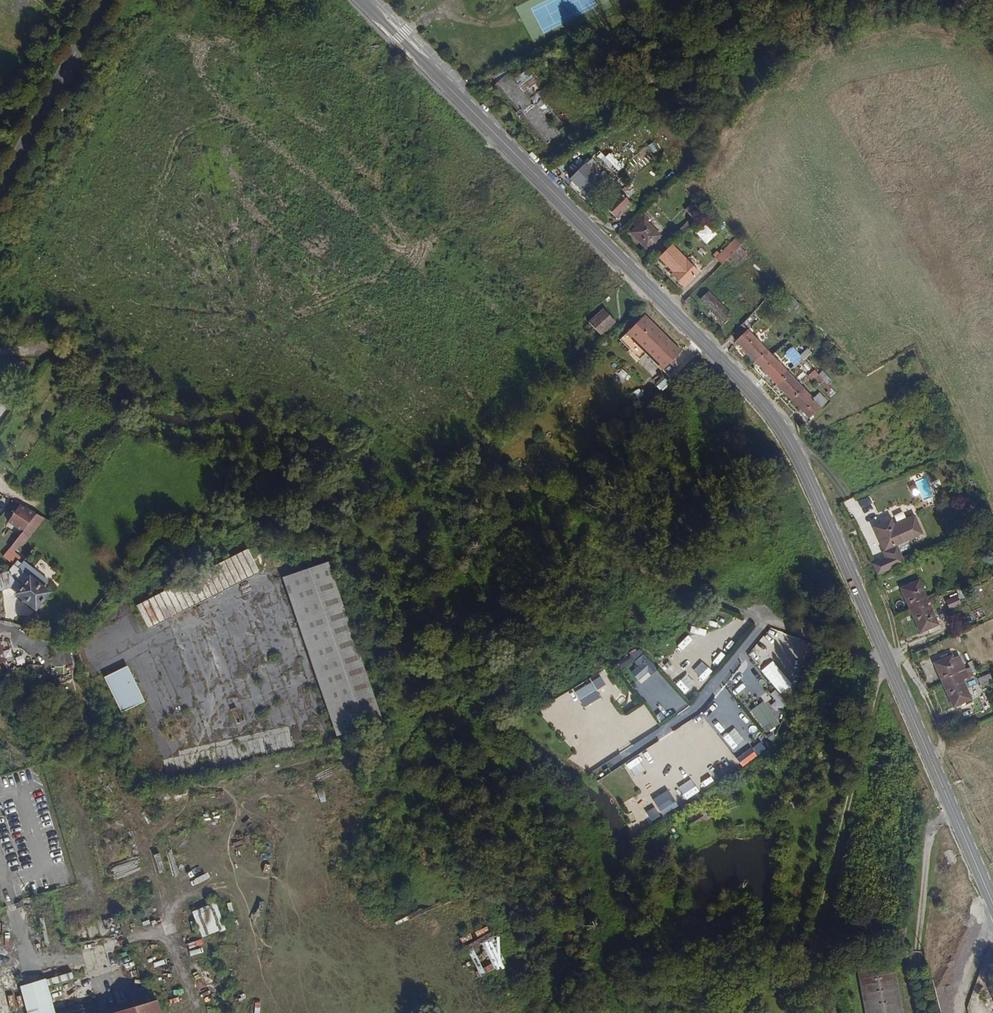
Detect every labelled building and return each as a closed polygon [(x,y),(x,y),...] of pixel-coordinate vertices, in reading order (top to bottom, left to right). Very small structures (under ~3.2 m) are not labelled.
[(536,108),(530,101),(508,75),(497,85),(546,143),(557,133),(536,108)] [(541,113),(558,133),(567,126),(543,98),(536,104),(542,111),(541,113)] [(609,162),(600,152),(596,155),(614,174),(618,171),(609,162)] [(604,185),(585,165),(570,179),(589,199),(604,185)] [(631,206),(622,196),(625,192),(623,189),(604,206),(616,219),(631,206)] [(660,236),(647,222),(651,218),(646,212),(634,223),(637,226),(629,232),(645,250),(660,236)] [(680,237),(691,226),(688,222),(676,232),(680,237)] [(722,263),(743,243),(737,237),(716,257),(722,263)] [(696,270),(688,261),(673,245),(661,256),(675,271),(674,273),(685,285),(699,273),(696,270)] [(744,299),(727,281),(723,285),(727,290),(729,288),(735,295),(733,296),(739,303),(744,299)] [(731,314),(708,290),(699,299),(721,322),(731,314)] [(780,315),(770,306),(762,314),(768,321),(771,323),(780,315)] [(604,309),(590,321),(602,335),(616,324),(604,309)] [(771,323),(768,321),(762,314),(758,318),(778,339),(782,336),(771,323)] [(663,370),(683,352),(645,315),(627,332),(647,352),(650,356),(663,370)] [(771,354),(747,330),(736,342),(755,361),(760,356),(764,361),(771,354)] [(647,352),(627,332),(620,339),(640,359),(647,352)] [(802,358),(792,347),(785,354),(795,365),(802,358)] [(788,372),(771,354),(764,361),(760,356),(755,361),(778,384),(789,373),(788,372)] [(816,370),(815,369),(808,376),(811,379),(818,372),(816,370)] [(827,378),(821,372),(818,375),(824,381),(827,378)] [(803,388),(789,373),(778,384),(792,399),(803,388)] [(824,381),(818,375),(816,377),(833,395),(835,393),(829,386),(824,381)] [(661,392),(670,382),(666,377),(656,386),(661,392)] [(828,399),(820,391),(814,398),(803,388),(792,399),(810,417),(828,399)] [(23,531),(37,514),(21,505),(9,520),(23,531)] [(14,566),(19,570),(22,565),(21,565),(25,560),(15,553),(20,546),(23,546),(45,518),(37,514),(23,531),(16,541),(12,545),(6,553),(3,558),(14,566)] [(895,544),(922,533),(914,515),(893,524),(891,518),(873,526),(886,557),(875,561),(879,571),(906,560),(900,545),(896,546),(895,544)] [(6,553),(12,545),(8,542),(5,547),(6,548),(4,551),(6,553)] [(147,631),(258,576),(247,553),(136,609),(147,631)] [(19,570),(14,566),(8,573),(0,576),(0,592),(9,589),(17,596),(30,579),(19,570)] [(378,723),(325,566),(281,581),(335,738),(378,723)] [(34,575),(30,579),(17,596),(36,611),(49,593),(42,588),(46,584),(34,575)] [(927,595),(920,580),(915,582),(908,585),(900,588),(910,611),(940,598),(937,591),(927,595)] [(940,625),(932,608),(942,604),(940,598),(910,611),(917,629),(919,634),(926,631),(929,630),(940,625)] [(941,680),(965,669),(962,661),(959,656),(953,658),(952,654),(946,657),(940,659),(936,661),(933,662),(941,680)] [(631,672),(642,684),(658,670),(648,658),(631,672)] [(703,662),(699,668),(707,675),(712,668),(703,662)] [(5,664),(0,665),(0,676),(8,674),(5,664)] [(145,701),(128,667),(106,678),(122,712),(145,701)] [(964,680),(975,675),(972,667),(965,669),(941,680),(949,699),(953,709),(973,700),(964,680)] [(592,683),(575,691),(579,698),(609,684),(603,672),(590,678),(592,683)] [(991,672),(978,678),(982,687),(992,682),(992,678),(991,672)] [(747,746),(738,753),(744,762),(754,755),(747,746)] [(674,801),(691,793),(687,784),(670,791),(674,801)] [(192,911),(202,938),(226,929),(216,902),(192,911)] [(479,974),(504,961),(492,936),(466,949),(479,974)] [(897,973),(858,980),(865,1012),(904,1012),(897,973)] [(716,989),(715,978),(707,979),(708,990),(716,989)] [(156,1003),(122,1012),(159,1012),(156,1003)]
